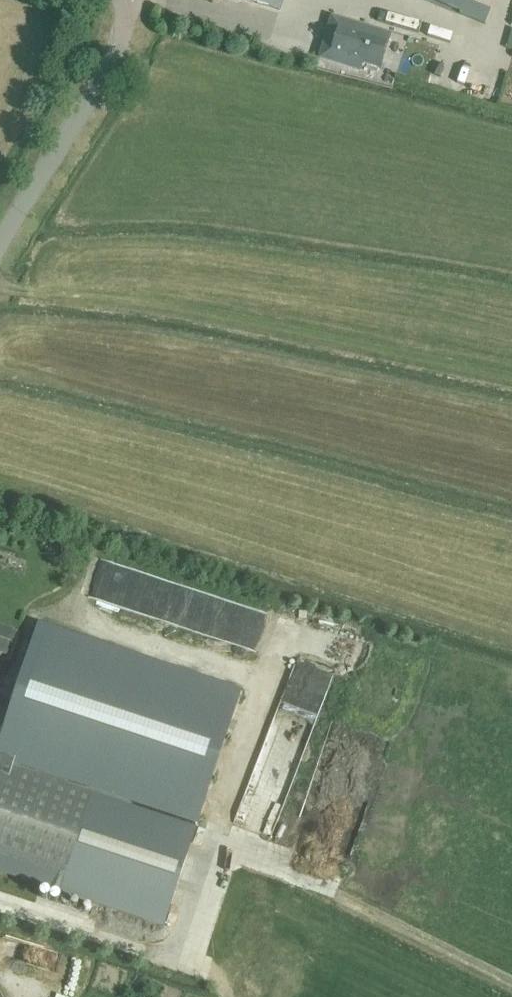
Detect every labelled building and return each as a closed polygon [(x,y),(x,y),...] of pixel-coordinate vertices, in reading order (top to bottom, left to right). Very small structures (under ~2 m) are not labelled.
[(283,0),(244,0),(280,11),(283,0)] [(459,12),(465,0),(431,0),(459,12)] [(390,36),(333,19),(328,35),(334,37),(327,59),(360,69),(361,63),(380,68),(390,36)] [(240,690),(41,624),(11,713),(0,709),(0,868),(162,922),(240,690)] [(12,631),(0,627),(0,653),(5,655),(12,631)]
